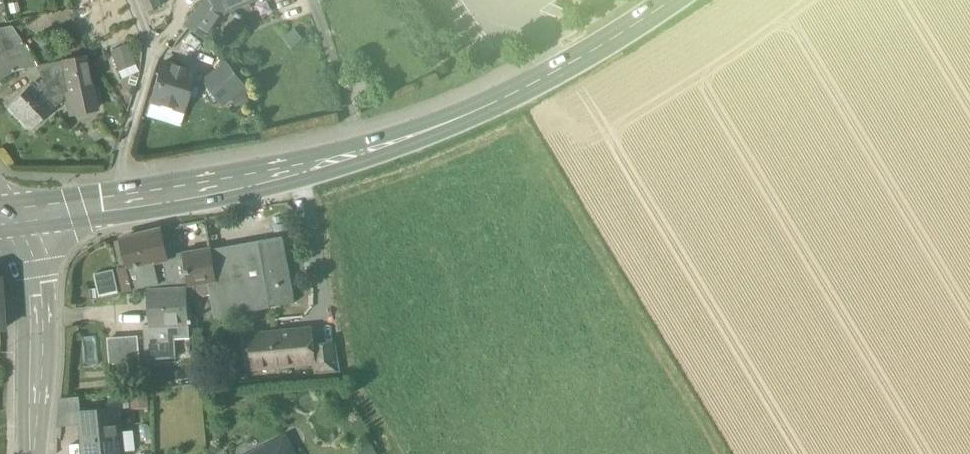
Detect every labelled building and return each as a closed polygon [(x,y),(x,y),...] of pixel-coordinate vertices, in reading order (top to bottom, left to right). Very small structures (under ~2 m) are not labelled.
[(157,0),(140,0),(145,13),(160,7),(157,0)] [(221,18),(212,0),(208,0),(186,25),(188,27),(189,27),(205,39),(207,37),(221,18)] [(221,18),(226,11),(250,0),(212,0),(221,18)] [(2,53),(5,57),(14,51),(24,69),(34,67),(11,30),(0,36),(0,50),(2,53)] [(127,42),(109,50),(121,77),(139,70),(127,42)] [(24,69),(14,51),(5,57),(2,53),(0,54),(0,80),(17,70),(24,69)] [(43,81),(34,90),(53,109),(62,100),(61,95),(65,94),(69,115),(94,110),(91,96),(95,95),(94,87),(90,88),(83,57),(35,66),(43,81)] [(151,102),(182,111),(193,73),(162,64),(151,102)] [(204,83),(221,105),(246,86),(228,64),(204,83)] [(30,131),(53,109),(34,90),(30,85),(7,107),(30,131)] [(150,286),(158,286),(155,263),(167,259),(167,258),(161,230),(121,240),(121,243),(114,244),(120,270),(125,291),(150,286)] [(211,296),(214,317),(294,302),(282,237),(210,250),(215,282),(208,282),(211,296)] [(210,250),(167,258),(167,259),(155,263),(158,286),(187,284),(194,283),(208,282),(215,282),(210,250)] [(99,298),(118,293),(113,271),(94,275),(99,298)] [(208,282),(194,283),(195,299),(211,296),(208,282)] [(149,291),(151,325),(152,335),(168,333),(189,332),(187,289),(150,291),(149,291)] [(176,358),(175,344),(169,344),(168,333),(152,335),(151,325),(144,326),(146,360),(176,358)] [(247,337),(250,369),(313,363),(312,347),(310,331),(247,337)] [(189,332),(168,333),(169,344),(175,344),(175,339),(190,338),(189,332)] [(137,338),(122,339),(124,362),(139,361),(137,338)] [(109,363),(124,362),(122,339),(107,340),(109,363)] [(313,363),(315,375),(340,373),(336,345),(312,347),(313,363)] [(109,410),(119,409),(130,408),(128,397),(128,394),(107,396),(109,410)] [(128,397),(130,408),(130,410),(149,408),(148,395),(128,397)] [(60,399),(57,428),(81,425),(79,413),(81,413),(79,397),(60,399)] [(83,453),(92,453),(122,451),(123,451),(121,432),(119,409),(109,410),(81,413),(79,413),(81,425),(83,453)] [(121,432),(123,451),(135,450),(133,431),(121,432)] [(370,441),(356,450),(358,453),(377,453),(370,441)]
